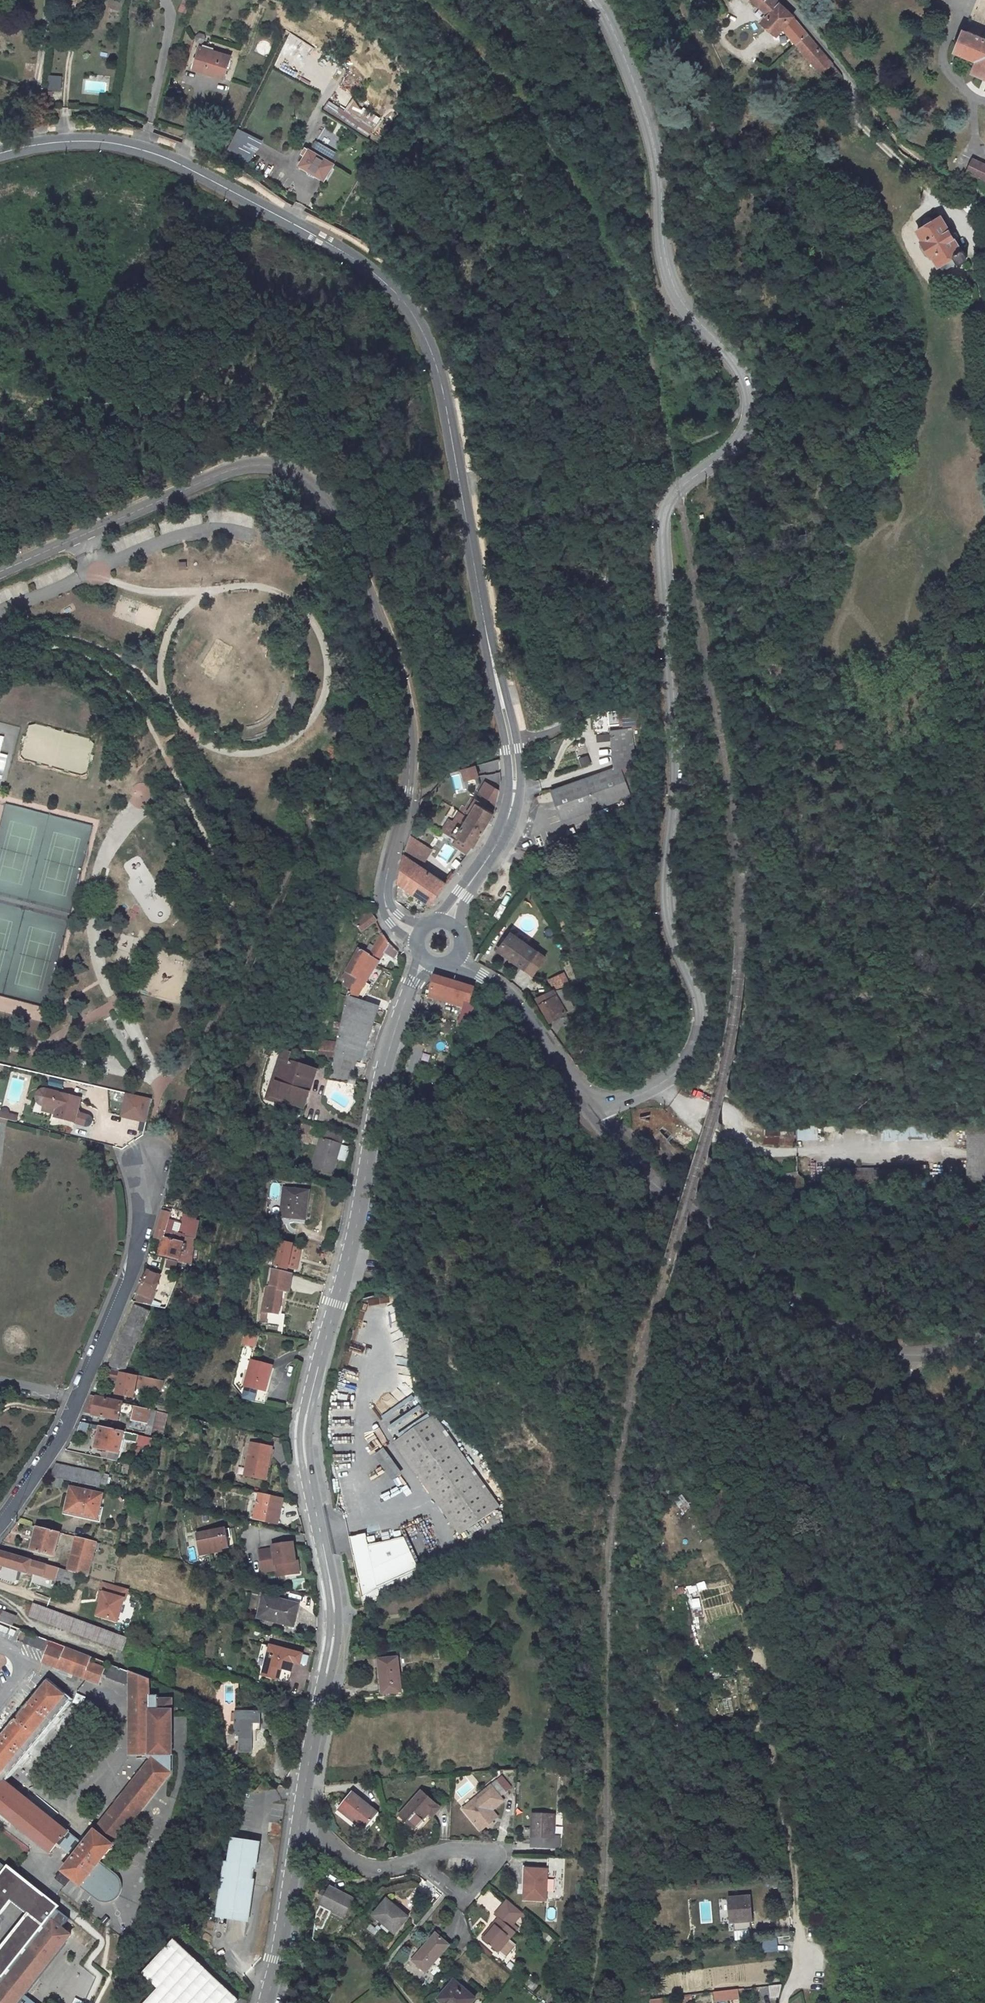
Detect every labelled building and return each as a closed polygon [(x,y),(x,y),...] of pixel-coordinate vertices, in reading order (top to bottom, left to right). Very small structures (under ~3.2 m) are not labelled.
[(186,1),(183,0),(177,0),(174,11),(181,14),(186,1)] [(836,67),(794,18),(776,0),(754,0),(770,16),(764,22),(775,33),(782,26),(806,53),(821,72),(823,70),(826,75),(836,67)] [(965,30),(955,53),(978,62),(973,73),(984,78),(984,38),(965,30)] [(264,40),(258,46),(263,52),(269,46),(264,40)] [(219,61),(190,50),(183,69),(194,73),(193,76),(211,82),(219,61)] [(46,75),(46,89),(60,89),(60,75),(46,75)] [(324,107),(336,113),(338,107),(327,101),(324,107)] [(371,132),(379,114),(348,101),(340,119),(371,132)] [(255,152),(260,137),(234,128),(229,142),(255,152)] [(327,173),(304,157),(294,173),(317,188),(327,173)] [(984,181),(984,166),(973,161),(967,173),(984,181)] [(931,222),(928,218),(925,216),(919,218),(918,223),(920,227),(931,222)] [(957,251),(937,218),(931,222),(920,227),(914,231),(919,241),(917,241),(926,257),(928,257),(934,265),(943,260),(947,266),(953,262),(956,264),(962,260),(962,257),(959,252),(957,251)] [(934,265),(937,271),(947,266),(943,260),(934,265)] [(636,707),(627,708),(628,715),(614,716),(615,723),(638,721),(636,707)] [(614,723),(612,710),(606,711),(607,724),(614,723)] [(636,730),(616,732),(619,766),(628,765),(630,765),(639,764),(636,730)] [(460,766),(462,785),(476,784),(473,765),(460,766)] [(628,765),(559,792),(569,815),(640,787),(630,765),(628,765)] [(467,818),(458,813),(445,834),(454,840),(456,837),(473,847),(493,814),(476,803),(467,818)] [(376,827),(370,822),(360,835),(367,840),(376,827)] [(430,851),(408,836),(402,854),(420,866),(430,851)] [(429,905),(445,884),(420,866),(402,854),(396,879),(395,898),(404,903),(409,895),(411,896),(413,894),(429,905)] [(376,918),(371,912),(356,923),(362,930),(376,918)] [(539,956),(506,931),(494,947),(528,973),(533,966),(536,968),(540,963),(536,960),(539,956)] [(375,946),(368,960),(378,965),(386,951),(395,956),(398,951),(390,943),(382,932),(375,946)] [(343,977),(355,984),(368,960),(375,946),(371,944),(367,951),(360,948),(343,977)] [(348,997),(363,1001),(372,985),(367,982),(378,965),(368,960),(355,984),(348,997)] [(552,988),(567,983),(564,972),(548,977),(552,988)] [(431,973),(425,988),(457,998),(450,1018),(463,1022),(466,1013),(469,1001),(465,1000),(469,985),(431,973)] [(559,1010),(545,987),(531,995),(545,1018),(559,1010)] [(363,1001),(348,997),(346,1002),(337,1043),(335,1051),(353,1055),(361,1057),(379,1007),(363,1001)] [(328,1020),(315,1015),(312,1023),(325,1028),(328,1020)] [(330,1042),(320,1041),(318,1051),(328,1052),(330,1042)] [(337,1043),(330,1042),(328,1052),(335,1053),(335,1051),(337,1043)] [(328,1052),(318,1051),(317,1051),(315,1060),(332,1063),(335,1053),(328,1052)] [(353,1055),(335,1051),(335,1053),(332,1063),(330,1073),(347,1078),(348,1071),(353,1055)] [(270,1094),(304,1104),(307,1091),(304,1090),(310,1069),(280,1060),(270,1094)] [(310,1069),(304,1090),(307,1091),(314,1070),(310,1069)] [(348,1071),(347,1078),(354,1079),(356,1073),(348,1071)] [(80,1114),(84,1100),(50,1090),(50,1091),(49,1091),(48,1091),(46,1091),(45,1091),(44,1092),(42,1093),(42,1094),(41,1096),(41,1097),(41,1099),(41,1100),(42,1102),(42,1103),(43,1104),(45,1105),(46,1105),(60,1109),(59,1115),(58,1117),(89,1126),(91,1125),(92,1125),(93,1124),(94,1123),(94,1122),(94,1121),(94,1120),(94,1119),(93,1118),(93,1117),(92,1117),(80,1114)] [(154,1102),(138,1098),(131,1121),(148,1126),(154,1102)] [(60,1109),(46,1105),(44,1111),(59,1115),(60,1109)] [(15,1112),(0,1110),(0,1119),(14,1121),(15,1112)] [(322,1125),(320,1134),(341,1140),(344,1131),(322,1125)] [(795,1127),(796,1140),(817,1139),(816,1126),(795,1127)] [(881,1139),(931,1139),(931,1126),(881,1126),(881,1139)] [(795,1145),(795,1129),(762,1130),(762,1147),(795,1145)] [(312,1134),(301,1131),(299,1137),(303,1138),(310,1140),(312,1134)] [(320,1134),(311,1164),(332,1170),(341,1140),(320,1134)] [(310,1190),(284,1187),(280,1217),(307,1220),(310,1190)] [(173,1212),(165,1209),(155,1239),(162,1241),(163,1238),(164,1238),(173,1212)] [(191,1219),(182,1217),(173,1241),(164,1238),(163,1238),(162,1241),(158,1255),(170,1258),(172,1253),(180,1255),(191,1219)] [(197,1240),(190,1237),(182,1261),(190,1263),(197,1240)] [(295,1242),(283,1239),(282,1244),(280,1254),(300,1259),(302,1247),(294,1245),(295,1242)] [(179,1261),(180,1255),(172,1253),(170,1258),(179,1261)] [(300,1259),(280,1254),(277,1265),(276,1269),(288,1272),(289,1270),(296,1272),(300,1259)] [(294,1273),(288,1272),(276,1269),(274,1268),(269,1287),(273,1288),(283,1290),(289,1291),(294,1273)] [(160,1278),(149,1273),(139,1296),(140,1297),(137,1304),(151,1306),(153,1301),(151,1300),(154,1294),(155,1295),(159,1286),(157,1285),(160,1278)] [(269,1287),(266,1286),(260,1313),(267,1314),(267,1311),(273,1288),(269,1287)] [(273,1288),(267,1311),(278,1313),(283,1290),(273,1288)] [(150,1312),(135,1306),(108,1368),(111,1369),(124,1372),(150,1312)] [(257,1337),(245,1334),(243,1342),(255,1346),(257,1337)] [(272,1366),(251,1360),(240,1398),(264,1404),(268,1392),(265,1391),(272,1366)] [(124,1372),(111,1369),(108,1379),(116,1381),(120,1382),(119,1387),(117,1394),(133,1397),(136,1386),(160,1391),(163,1381),(124,1372)] [(392,1392),(401,1406),(408,1402),(400,1387),(392,1392)] [(111,1393),(99,1390),(97,1397),(109,1400),(111,1393)] [(90,1399),(86,1413),(118,1420),(122,1403),(109,1400),(97,1397),(91,1396),(90,1399)] [(388,1423),(397,1436),(427,1415),(418,1402),(388,1423)] [(149,1409),(128,1404),(126,1413),(131,1415),(130,1421),(145,1424),(149,1409)] [(490,1505),(427,1415),(397,1436),(460,1526),(490,1505)] [(151,1437),(92,1425),(92,1428),(99,1430),(95,1447),(107,1450),(106,1453),(103,1452),(102,1457),(116,1461),(122,1437),(131,1439),(130,1442),(136,1443),(136,1444),(148,1448),(151,1437)] [(251,1443),(248,1458),(270,1463),(273,1449),(251,1443)] [(248,1458),(244,1476),(263,1480),(265,1468),(269,1468),(270,1463),(248,1458)] [(102,1474),(55,1464),(51,1476),(108,1489),(109,1486),(106,1485),(107,1477),(101,1476),(102,1474)] [(103,1496),(71,1488),(68,1498),(71,1499),(67,1512),(84,1516),(85,1511),(98,1515),(103,1496)] [(258,1493),(252,1518),(276,1523),(281,1498),(258,1493)] [(682,1512),(689,1506),(678,1494),(671,1501),(682,1512)] [(59,1533),(36,1527),(30,1550),(53,1557),(59,1533)] [(346,1534),(362,1601),(422,1578),(406,1534),(371,1548),(364,1528),(346,1534)] [(229,1548),(226,1529),(196,1533),(199,1552),(208,1551),(208,1553),(223,1551),(222,1548),(229,1548)] [(95,1542),(75,1537),(66,1572),(78,1575),(86,1577),(95,1542)] [(272,1546),(257,1548),(260,1569),(275,1567),(275,1568),(282,1567),(283,1572),(298,1570),(296,1558),(294,1558),(292,1540),(271,1543),(272,1546)] [(0,1552),(0,1564),(1,1564),(74,1586),(78,1575),(66,1572),(0,1552)] [(126,1600),(129,1590),(104,1583),(101,1592),(104,1593),(101,1602),(97,1616),(118,1622),(125,1600),(126,1600)] [(295,1603),(263,1595),(258,1614),(290,1623),(295,1603)] [(124,1650),(129,1637),(35,1603),(30,1616),(124,1650)] [(14,1626),(18,1617),(0,1609),(0,1618),(1,1619),(0,1620),(14,1626)] [(48,1639),(29,1631),(25,1641),(44,1648),(48,1639)] [(302,1653),(269,1644),(261,1673),(285,1681),(291,1661),(299,1663),(302,1653)] [(48,1646),(42,1661),(98,1683),(104,1668),(88,1662),(90,1655),(66,1646),(64,1652),(48,1646)] [(384,1679),(385,1691),(398,1691),(396,1656),(377,1658),(378,1679),(384,1679)] [(130,1671),(110,1663),(106,1675),(126,1683),(130,1671)] [(129,1753),(148,1753),(149,1678),(130,1671),(129,1753)] [(48,1681),(0,1740),(0,1813),(50,1853),(57,1844),(72,1855),(55,1877),(64,1884),(71,1876),(97,1896),(99,1897),(100,1898),(103,1899),(105,1899),(107,1899),(109,1899),(110,1899),(112,1898),(113,1897),(115,1896),(116,1895),(117,1894),(118,1892),(119,1890),(119,1889),(120,1888),(120,1887),(120,1885),(120,1883),(119,1881),(119,1879),(118,1877),(117,1876),(116,1875),(99,1861),(171,1771),(153,1756),(82,1843),(4,1779),(69,1698),(48,1681)] [(148,1753),(153,1756),(171,1771),(171,1753),(170,1751),(171,1697),(157,1696),(158,1691),(149,1691),(148,1753)] [(259,1710),(233,1710),(233,1735),(237,1735),(237,1751),(251,1752),(250,1722),(259,1722),(259,1710)] [(492,1779),(466,1802),(477,1816),(476,1817),(483,1824),(499,1811),(492,1803),(504,1793),(502,1791),(508,1786),(498,1773),(491,1778),(492,1779)] [(352,1784),(337,1801),(362,1824),(378,1807),(352,1784)] [(420,1785),(398,1809),(413,1823),(429,1807),(426,1804),(429,1801),(432,1804),(435,1807),(440,1803),(420,1785)] [(531,1806),(531,1831),(535,1831),(535,1839),(557,1840),(558,1829),(552,1829),(553,1807),(531,1806)] [(254,1842),(226,1837),(222,1859),(217,1859),(210,1907),(242,1913),(254,1842)] [(547,1861),(524,1860),(523,1892),(546,1893),(547,1861)] [(17,1897),(27,1884),(28,1883),(0,1862),(0,1884),(17,1897)] [(0,1884),(0,1910),(5,1914),(17,1897),(0,1884)] [(17,1897),(33,1909),(43,1896),(27,1884),(17,1897)] [(330,1887),(322,1907),(344,1916),(352,1897),(330,1887)] [(410,1889),(397,1903),(408,1912),(420,1897),(410,1889)] [(740,1892),(718,1895),(720,1921),(742,1918),(740,1892)] [(498,1910),(480,1930),(497,1944),(498,1942),(507,1932),(515,1923),(510,1919),(522,1906),(504,1894),(493,1906),(498,1910)] [(43,1896),(33,1909),(0,1954),(0,2002),(17,2002),(71,1934),(62,1927),(71,1916),(43,1896)] [(381,1900),(367,1917),(389,1935),(402,1919),(393,1910),(394,1908),(388,1902),(386,1905),(381,1900)] [(242,1913),(210,1907),(209,1913),(241,1919),(242,1913)] [(365,1926),(361,1931),(369,1938),(373,1934),(365,1926)] [(432,1931),(409,1959),(425,1971),(447,1944),(432,1931)] [(507,1932),(498,1942),(505,1948),(514,1938),(507,1932)] [(783,1938),(768,1939),(769,1952),(784,1951),(783,1938)] [(173,1941),(142,1973),(159,1989),(145,2002),(236,2002),(237,2001),(173,1941)] [(314,1953),(311,1966),(319,1968),(323,1956),(314,1953)] [(438,1992),(447,2000),(445,2002),(466,2002),(473,1996),(451,1976),(438,1992)] [(780,1980),(766,1982),(767,1994),(777,1993),(780,1980)] [(739,1985),(728,1986),(729,1997),(741,1996),(739,1985)] [(728,1986),(715,1987),(717,1998),(729,1997),(728,1986)] [(438,1992),(435,1995),(444,2002),(445,2002),(447,2000),(438,1992)]
